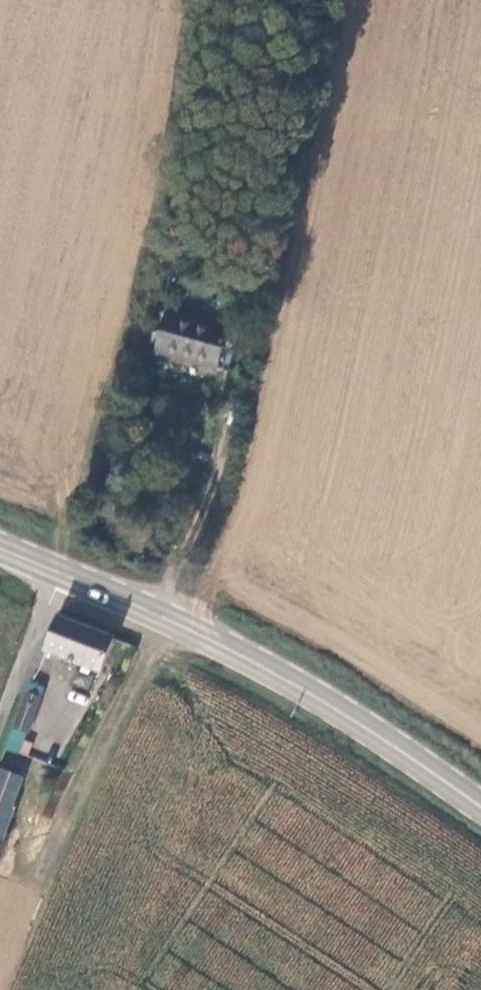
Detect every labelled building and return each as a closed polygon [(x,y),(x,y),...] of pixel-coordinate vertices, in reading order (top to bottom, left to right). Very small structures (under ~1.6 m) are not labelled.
[(229,372),(240,332),(166,312),(155,352),(229,372)] [(45,646),(99,667),(111,634),(57,614),(45,646)] [(41,698),(27,692),(13,727),(28,732),(41,698)] [(0,765),(0,853),(4,854),(23,806),(18,805),(28,777),(0,765)]
